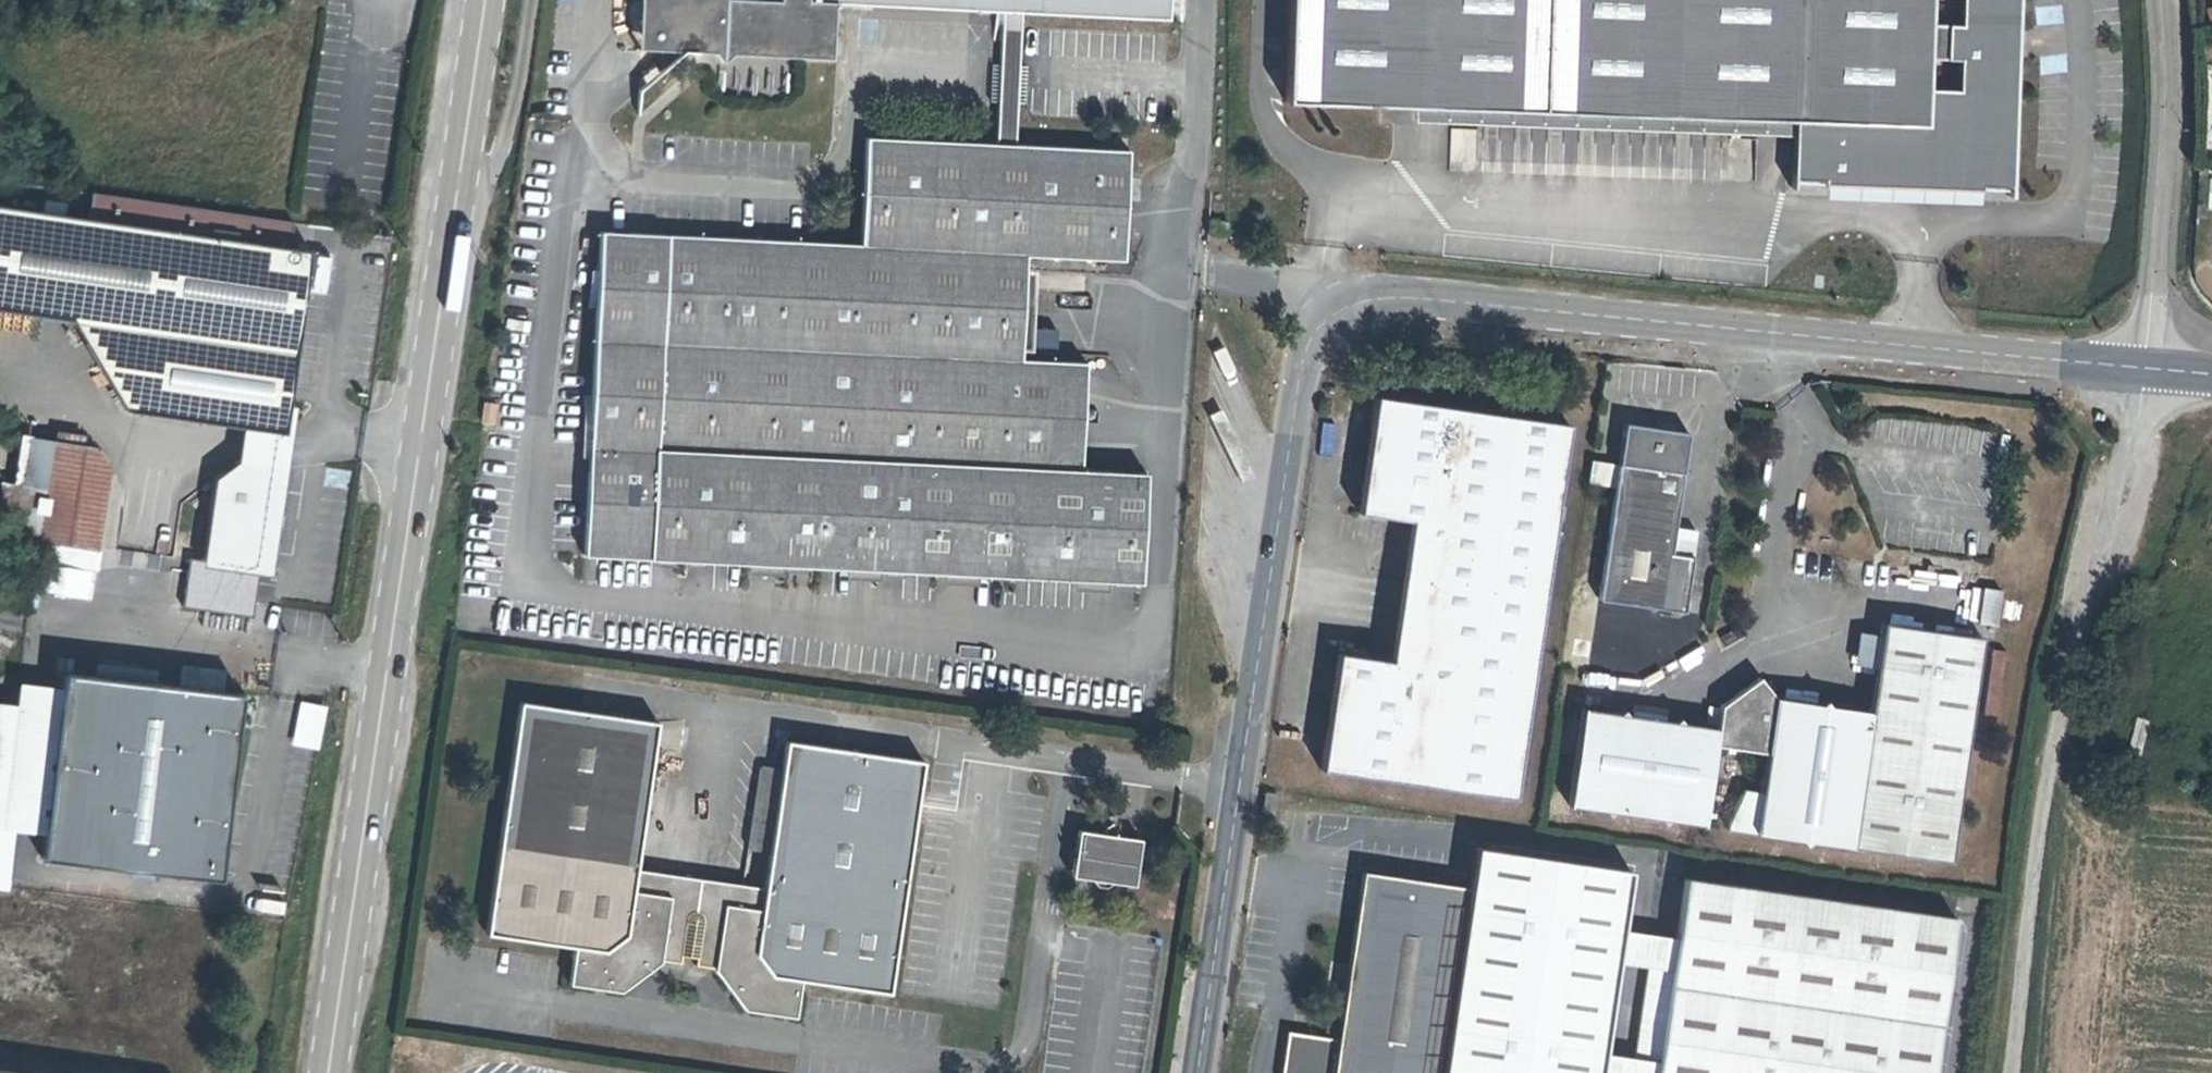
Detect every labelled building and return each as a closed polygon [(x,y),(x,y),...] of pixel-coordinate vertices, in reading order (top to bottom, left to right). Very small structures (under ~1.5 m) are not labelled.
[(1168,0),(649,0),(650,3),(652,13),(652,17),(650,22),(646,27),(644,31),(644,35),(644,38),(645,41),(647,44),(651,47),(654,48),(658,48),(661,47),(664,46),(665,45),(677,57),(683,51),(831,58),(834,2),(1000,10),(1002,10),(1021,11),(1167,19),(1168,0)] [(1287,101),(1796,117),(1795,181),(2014,189),(2020,0),(1290,0),(1287,101)] [(1016,102),(1018,66),(1021,13),(1021,11),(1002,10),(999,65),(997,102),(995,144),(1014,145),(1016,102)] [(677,57),(665,45),(664,46),(661,47),(658,48),(654,48),(663,69),(677,57)] [(1123,261),(1129,150),(1014,145),(995,144),(993,144),(865,137),(860,244),(1026,252),(1026,256),(1123,261)] [(284,433),(310,251),(0,206),(0,306),(72,316),(72,319),(125,410),(245,428),(284,433)] [(369,229),(371,209),(360,208),(357,228),(369,229)] [(1227,233),(1227,222),(1211,222),(1211,233),(1227,233)] [(1047,468),(1052,361),(1021,359),(1026,256),(1026,252),(860,244),(599,231),(592,376),(583,555),(681,560),(679,591),(786,597),(787,565),(1139,582),(1145,472),(1081,469),(1047,468)] [(1081,469),(1086,362),(1052,361),(1047,468),(1081,469)] [(1513,798),(1568,424),(1373,395),(1356,512),(1409,519),(1426,522),(1422,549),(1436,552),(1418,665),(1388,660),(1336,653),(1319,769),(1513,798)] [(1674,527),(1687,432),(1623,423),(1617,464),(1591,460),(1587,483),(1614,487),(1598,599),(1615,602),(1647,606),(1683,611),(1695,530),(1674,527)] [(277,471),(284,433),(245,428),(239,465),(277,471)] [(92,446),(31,436),(22,492),(47,496),(40,540),(96,550),(109,470),(92,446)] [(263,570),(277,471),(239,465),(218,481),(206,562),(263,570)] [(1418,665),(1436,552),(1422,549),(1426,522),(1409,519),(1388,660),(1418,665)] [(93,570),(96,550),(40,540),(39,540),(36,561),(93,570)] [(1996,625),(2000,589),(1981,586),(1977,623),(1996,625)] [(1644,632),(1647,606),(1615,602),(1612,628),(1644,632)] [(1948,860),(1981,637),(1880,622),(1878,634),(1874,667),(1867,710),(1774,697),(1758,677),(1720,705),(1717,727),(1581,707),(1567,805),(1701,824),(1713,744),(1765,752),(1760,791),(1741,789),(1726,822),(1725,828),(1948,860)] [(1874,667),(1878,634),(1857,631),(1852,664),(1874,667)] [(247,693),(74,672),(52,854),(227,874),(247,693)] [(318,749),(328,705),(299,699),(290,743),(318,749)] [(888,993),(923,760),(785,740),(780,770),(769,850),(762,893),(760,909),(632,890),(634,874),(657,722),(520,701),(486,934),(573,946),(567,983),(618,991),(660,960),(680,963),(681,954),(695,956),(694,965),(714,968),(743,1010),(794,1017),(800,980),(888,993)] [(769,850),(780,770),(759,767),(747,847),(769,850)] [(1273,813),(1275,794),(1266,792),(1264,805),(1263,805),(1262,812),(1273,813)] [(1134,876),(1140,839),(1078,830),(1072,867),(1093,870),(1092,879),(1097,886),(1105,888),(1112,882),(1114,873),(1134,876)] [(1630,869),(1475,846),(1469,887),(1361,871),(1337,1038),(1286,1031),(1280,1072),(1599,1072),(1602,1051),(1616,962),(1621,929),(1630,869)] [(1092,879),(1093,870),(1072,867),(1071,876),(1092,879)] [(1133,885),(1134,876),(1114,873),(1112,882),(1133,885)] [(760,909),(762,893),(634,874),(632,890),(760,909)] [(1955,917),(1683,878),(1675,937),(1672,959),(1650,955),(1648,967),(1635,1056),(1632,1072),(1932,1072),(1955,917)] [(1672,959),(1675,937),(1621,929),(1616,962),(1648,967),(1650,955),(1672,959)] [(1635,1056),(1602,1051),(1599,1072),(1632,1072),(1635,1056)]
